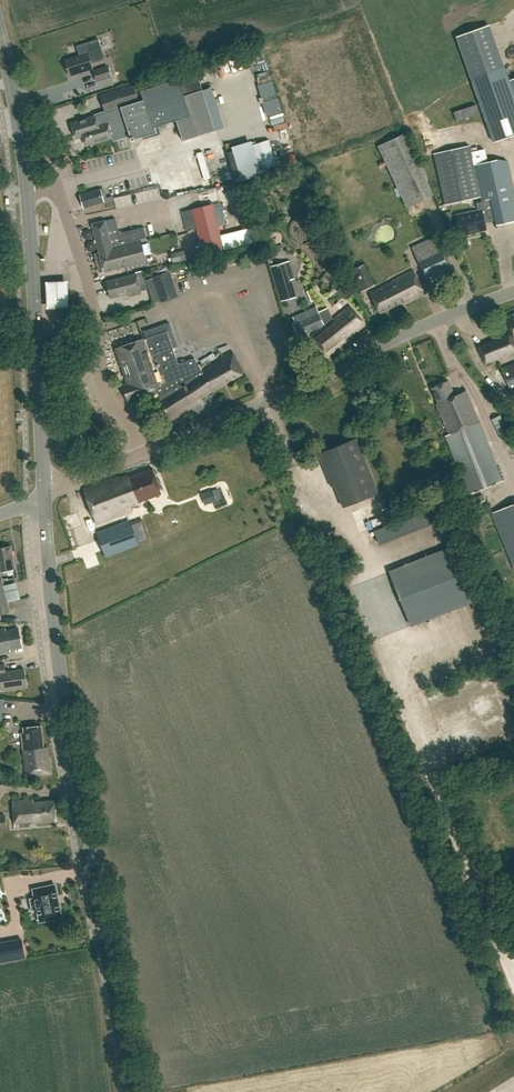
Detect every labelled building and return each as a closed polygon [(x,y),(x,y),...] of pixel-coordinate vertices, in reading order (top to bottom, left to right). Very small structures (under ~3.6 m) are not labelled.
[(503,67),(487,25),(455,35),(470,79),(493,142),(513,135),(513,96),(503,67)] [(92,70),(87,55),(64,62),(69,78),(92,70)] [(111,78),(107,66),(93,71),(96,82),(111,78)] [(503,67),(513,96),(513,78),(509,80),(504,66),(503,67)] [(194,75),(140,91),(143,100),(138,101),(133,84),(98,94),(105,115),(112,113),(122,110),(131,140),(156,133),(155,127),(179,119),(183,136),(208,128),(197,91),(203,90),(199,78),(195,79),(194,75)] [(261,92),(273,88),(271,82),(260,86),(261,92)] [(268,104),(271,117),(280,116),(278,102),(268,104)] [(115,126),(112,113),(105,115),(73,125),(77,139),(84,137),(87,147),(113,139),(109,127),(115,126)] [(404,133),(378,145),(407,207),(433,195),(404,133)] [(253,141),(234,146),(241,173),(260,168),(253,141)] [(212,170),(232,162),(228,151),(221,154),(218,146),(209,150),(211,156),(207,157),(212,170)] [(469,147),(435,155),(446,206),(481,198),(482,204),(476,205),(478,213),(456,218),(460,236),(486,231),(485,224),(497,222),(498,226),(513,222),(513,192),(507,162),(499,161),(474,166),(469,147)] [(204,151),(198,153),(206,180),(213,178),(204,151)] [(229,179),(236,176),(232,168),(226,171),(229,179)] [(104,202),(100,188),(79,194),(83,208),(104,202)] [(116,198),(117,203),(144,197),(143,192),(116,198)] [(222,205),(213,207),(218,226),(227,224),(222,205)] [(213,206),(194,210),(205,253),(223,249),(213,206)] [(106,222),(92,226),(100,254),(105,273),(127,268),(128,271),(148,266),(141,240),(122,245),(116,220),(106,223),(106,222)] [(226,234),(220,235),(224,250),(230,248),(226,234)] [(449,265),(436,236),(411,247),(425,276),(449,265)] [(290,261),(273,266),(283,302),(300,297),(290,261)] [(349,271),(361,292),(372,285),(361,265),(349,271)] [(178,297),(169,270),(151,276),(160,303),(178,297)] [(107,284),(111,299),(127,295),(128,298),(140,295),(138,285),(145,283),(142,272),(106,281),(107,284)] [(423,295),(412,272),(393,281),(370,295),(379,313),(402,302),(403,304),(423,295)] [(51,287),(46,293),(47,305),(53,310),(70,309),(69,286),(60,287),(60,284),(58,284),(58,287),(51,287)] [(81,310),(80,300),(72,300),(73,310),(72,311),(72,317),(82,316),(81,310)] [(318,313),(316,307),(293,318),(296,323),(293,324),(299,337),(317,330),(319,332),(312,337),(328,357),(347,341),(345,339),(363,325),(350,308),(333,322),(332,321),(322,329),(320,327),(327,322),(322,311),(318,313)] [(504,318),(513,337),(513,313),(504,318)] [(169,322),(157,326),(169,370),(166,372),(175,386),(159,397),(159,398),(157,399),(170,422),(201,405),(199,401),(212,391),(203,373),(203,372),(194,357),(177,363),(172,348),(177,347),(169,322)] [(169,370),(157,326),(143,331),(146,340),(143,341),(115,350),(127,384),(123,386),(128,402),(148,395),(151,401),(159,397),(175,386),(166,372),(169,370)] [(513,352),(513,346),(509,333),(477,346),(485,364),(513,352)] [(203,373),(203,372),(203,373),(212,391),(214,389),(244,374),(232,352),(213,363),(215,366),(203,373)] [(501,368),(511,391),(513,390),(513,362),(501,368)] [(454,395),(448,381),(431,389),(437,403),(436,404),(445,424),(450,435),(446,437),(469,495),(502,483),(496,468),(480,422),(466,390),(454,395)] [(358,440),(319,455),(323,466),(328,477),(337,474),(349,505),(379,493),(358,440)] [(162,493),(153,470),(128,479),(127,476),(119,479),(119,477),(84,490),(97,524),(132,511),(131,508),(139,505),(137,502),(162,493)] [(212,489),(199,493),(203,505),(216,501),(212,489)] [(490,513),(513,570),(513,503),(490,513)] [(439,509),(375,529),(379,544),(417,533),(415,526),(425,523),(426,527),(443,521),(439,509)] [(373,527),(389,522),(386,515),(370,520),(373,527)] [(138,545),(131,523),(97,536),(105,557),(138,545)] [(475,601),(453,545),(388,571),(410,627),(475,601)] [(11,547),(0,548),(0,572),(15,569),(11,547)] [(7,602),(2,579),(0,579),(0,615),(10,613),(7,602)] [(4,585),(7,602),(20,599),(16,582),(4,585)] [(18,628),(5,631),(5,629),(0,630),(0,654),(10,651),(10,649),(22,647),(18,628)] [(4,666),(0,666),(0,677),(2,691),(26,688),(23,670),(5,673),(4,666)] [(43,749),(40,727),(24,729),(25,732),(21,733),(22,746),(27,777),(50,774),(50,775),(51,775),(47,748),(44,749),(44,748),(43,749)] [(33,803),(33,800),(13,802),(15,827),(32,826),(31,822),(55,820),(53,801),(33,803)] [(9,923),(2,873),(0,873),(0,924),(9,923)] [(40,922),(62,917),(55,885),(33,889),(35,897),(29,898),(31,911),(37,910),(40,922)] [(0,942),(0,963),(26,958),(22,938),(0,942)]
